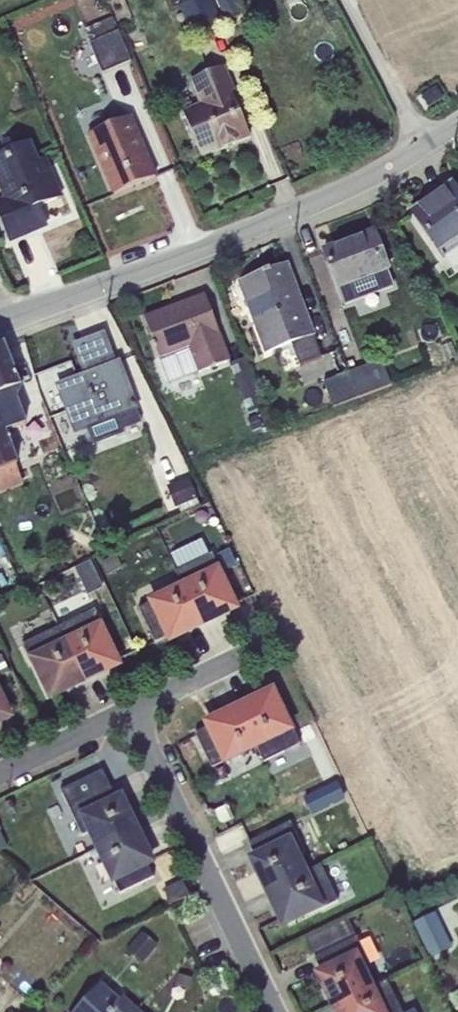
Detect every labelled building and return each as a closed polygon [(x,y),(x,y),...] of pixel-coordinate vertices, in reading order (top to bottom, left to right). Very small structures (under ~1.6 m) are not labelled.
[(181,5),(178,6),(191,37),(220,24),(210,0),(179,0),(181,5)] [(224,21),(243,14),(237,0),(215,0),(224,21)] [(111,19),(84,30),(102,74),(130,62),(111,19)] [(198,105),(182,112),(201,159),(249,139),(230,97),(236,95),(224,67),(188,81),(198,105)] [(130,117),(87,135),(112,195),(156,177),(130,117)] [(0,155),(0,194),(2,199),(0,200),(0,224),(9,244),(47,228),(39,209),(62,198),(46,159),(38,161),(31,142),(0,155)] [(410,211),(444,259),(457,249),(457,192),(451,183),(410,211)] [(374,229),(321,250),(336,290),(339,289),(345,305),(394,287),(389,271),(390,270),(374,229)] [(288,263),(236,283),(264,355),(291,345),(299,365),(320,357),(312,337),(315,336),(288,263)] [(204,294),(144,318),(169,384),(229,361),(204,294)] [(83,374),(54,385),(73,436),(87,431),(93,446),(124,434),(122,430),(142,423),(137,411),(138,411),(119,360),(116,362),(104,332),(71,345),(83,374)] [(0,347),(0,494),(24,484),(16,464),(17,464),(5,432),(25,425),(17,399),(22,388),(4,345),(0,347)] [(380,362),(348,374),(358,400),(390,387),(380,362)] [(358,400),(348,374),(324,383),(333,408),(358,400)] [(189,478),(167,486),(176,511),(179,510),(181,514),(199,506),(189,478)] [(182,583),(202,625),(217,617),(216,614),(232,606),(209,556),(176,571),(182,583)] [(92,561),(74,570),(87,597),(104,589),(92,561)] [(202,625),(182,583),(146,601),(148,604),(138,609),(154,643),(184,629),(186,633),(202,625)] [(92,612),(59,628),(84,682),(100,674),(98,670),(116,661),(92,612)] [(84,682),(59,628),(24,644),(48,694),(66,685),(68,689),(84,682)] [(0,656),(0,677),(9,673),(1,655),(0,656)] [(254,700),(238,708),(256,746),(264,762),(297,746),(274,696),(256,704),(254,700)] [(256,746),(238,708),(222,715),(224,719),(194,734),(211,768),(256,746)] [(310,721),(295,729),(302,744),(317,736),(310,721)] [(102,771),(60,791),(82,837),(87,834),(93,848),(135,828),(126,810),(122,812),(102,771)] [(336,779),(313,789),(322,809),(344,797),(336,779)] [(227,805),(212,812),(219,826),(234,818),(227,805)] [(265,889),(309,871),(301,855),(304,853),(290,824),(247,843),(260,869),(256,871),(265,889)] [(135,828),(93,848),(111,886),(115,884),(119,894),(154,878),(139,848),(143,846),(135,828)] [(309,871),(265,889),(274,908),(278,906),(286,924),(337,903),(321,867),(309,871)] [(183,880),(163,889),(170,904),(190,895),(183,880)] [(434,912),(412,923),(430,959),(452,948),(434,912)] [(314,958),(337,947),(330,932),(307,942),(314,958)] [(140,934),(127,949),(142,962),(156,947),(140,934)] [(337,947),(314,958),(326,984),(322,986),(331,1004),(376,985),(360,953),(363,952),(356,938),(337,947)] [(331,1004),(335,1011),(401,1011),(386,981),(376,985),(331,1004)] [(137,1010),(122,996),(119,1000),(101,983),(74,1011),(135,1011),(137,1010)]
